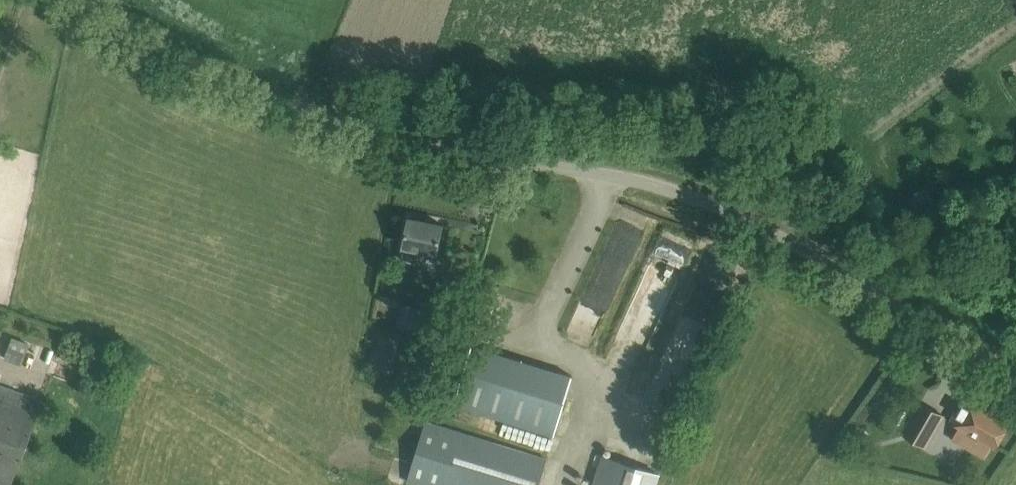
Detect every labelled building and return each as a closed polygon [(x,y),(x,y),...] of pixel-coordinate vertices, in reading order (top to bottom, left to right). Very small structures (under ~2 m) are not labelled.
[(410,217),(401,260),(418,263),(421,248),(438,252),(444,224),(410,217)] [(399,328),(423,331),(426,308),(401,305),(399,328)] [(23,362),(28,340),(10,336),(5,357),(23,362)] [(573,376),(473,344),(455,401),(556,433),(573,376)] [(41,399),(0,384),(0,484),(10,484),(41,399)] [(965,397),(952,419),(997,444),(1009,422),(965,397)] [(944,414),(922,401),(903,434),(925,446),(944,414)] [(426,420),(406,482),(417,484),(539,484),(548,458),(426,420)] [(661,473),(602,455),(593,484),(658,484),(661,473)]
